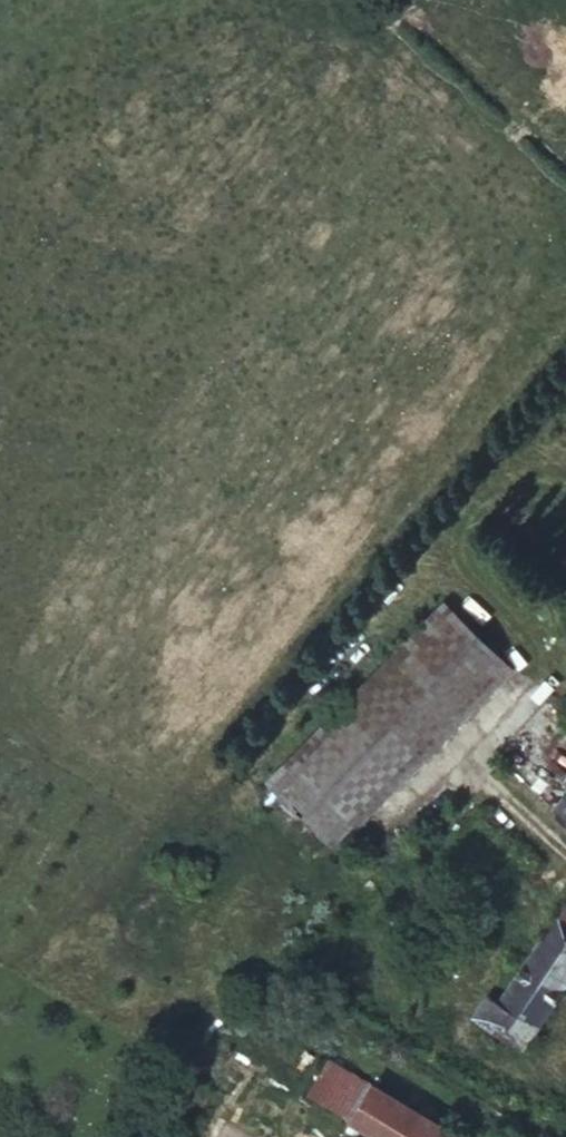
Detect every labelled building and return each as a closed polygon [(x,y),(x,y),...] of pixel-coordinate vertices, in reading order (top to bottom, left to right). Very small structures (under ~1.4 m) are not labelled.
[(336,849),(512,669),(444,601),(266,782),(336,849)] [(553,809),(565,822),(565,795),(553,809)] [(565,984),(565,906),(498,1002),(488,996),(474,1016),(523,1047),(565,984)] [(372,1085),(350,1121),(377,1136),(458,1136),(372,1085)]
